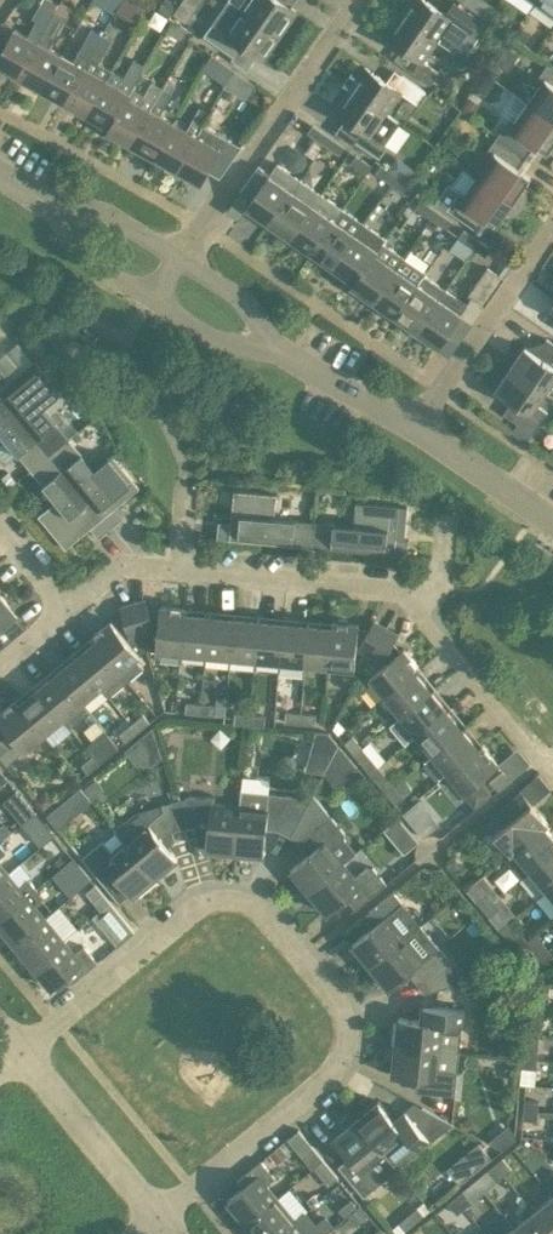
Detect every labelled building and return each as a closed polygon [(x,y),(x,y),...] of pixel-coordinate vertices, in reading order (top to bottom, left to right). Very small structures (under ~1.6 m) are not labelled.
[(142,19),(152,2),(148,0),(111,0),(142,19)] [(177,7),(168,0),(161,10),(169,17),(177,7)] [(174,12),(187,20),(195,8),(182,0),(174,12)] [(239,7),(279,35),(296,11),(280,0),(244,0),(239,7)] [(445,13),(426,0),(409,0),(400,14),(437,39),(453,51),(468,31),(469,32),(478,19),(453,1),(445,13)] [(552,11),(552,0),(536,0),(552,11)] [(18,75),(55,9),(40,1),(32,17),(36,19),(27,35),(14,28),(0,53),(0,65),(18,75)] [(263,58),(279,35),(239,7),(230,20),(218,12),(202,35),(226,51),(235,39),(263,58)] [(48,47),(66,15),(55,9),(18,75),(41,88),(60,53),(48,47)] [(422,60),(437,39),(400,14),(385,35),(421,60),(413,72),(429,84),(438,71),(422,60)] [(174,22),(169,32),(178,37),(183,27),(174,22)] [(519,26),(513,34),(524,42),(530,34),(519,26)] [(91,28),(73,60),(60,53),(41,88),(64,101),(83,66),(96,43),(102,33),(91,28)] [(83,66),(64,101),(87,113),(106,79),(111,70),(112,69),(99,61),(111,39),(102,33),(96,43),(83,66)] [(507,41),(495,57),(507,65),(518,50),(507,41)] [(542,44),(537,51),(546,58),(551,51),(542,44)] [(106,79),(87,113),(110,126),(129,91),(129,92),(132,86),(144,64),(134,58),(123,77),(111,70),(106,79)] [(527,101),(552,119),(552,65),(548,61),(535,79),(540,83),(527,101)] [(224,62),(214,76),(225,83),(234,69),(224,62)] [(364,66),(349,87),(385,113),(400,92),(416,103),(425,90),(401,74),(392,86),(364,66)] [(154,99),(161,86),(151,80),(144,93),(132,86),(129,92),(129,91),(110,126),(107,130),(130,143),(149,108),(154,99)] [(371,134),(385,113),(349,87),(334,109),(363,129),(354,141),(378,157),(387,145),(371,134)] [(470,96),(461,107),(470,114),(479,102),(470,96)] [(497,135),(526,155),(535,143),(546,151),(552,141),(552,119),(527,101),(514,120),(509,116),(497,135)] [(176,168),(195,134),(200,125),(207,112),(199,107),(191,120),(186,128),(172,121),(153,156),(176,168)] [(149,108),(130,143),(153,156),(172,121),(149,108)] [(197,134),(195,134),(176,168),(200,182),(207,169),(220,176),(241,145),(202,124),(197,134)] [(306,132),(322,143),(328,135),(312,124),(306,132)] [(344,146),(328,135),(322,143),(338,154),(344,146)] [(489,156),(476,175),(522,206),(525,197),(522,185),(529,175),(518,167),(526,155),(497,135),(484,153),(489,156)] [(371,164),(355,153),(349,162),(365,173),(371,164)] [(290,189),(290,190),(299,178),(276,162),(269,172),(258,165),(240,190),(252,198),(246,206),(268,221),(290,189)] [(375,172),(391,183),(396,174),(380,163),(375,172)] [(412,186),(396,174),(391,183),(406,194),(412,186)] [(419,175),(412,185),(422,192),(426,187),(425,179),(419,175)] [(516,212),(522,206),(476,175),(463,193),(458,190),(446,208),(475,229),(484,216),(495,224),(502,214),(516,212)] [(312,205),(320,193),(299,178),(290,190),(290,189),(268,221),(289,236),(312,204),(312,205)] [(333,220),(342,208),(320,193),(312,205),(312,204),(289,236),(311,251),(333,219),(333,220)] [(414,206),(430,217),(435,209),(420,198),(414,206)] [(332,266),(363,222),(342,208),(333,220),(333,219),(311,251),(332,266)] [(451,220),(435,209),(430,217),(446,228),(451,220)] [(363,222),(332,266),(354,281),(384,237),(363,222)] [(457,236),(473,247),(479,239),(463,228),(457,236)] [(453,236),(445,245),(460,258),(468,248),(453,236)] [(384,237),(354,281),(351,285),(373,300),(403,256),(382,241),(385,237),(384,237)] [(485,256),(491,247),(479,239),(473,247),(485,256)] [(425,271),(403,256),(373,300),(394,314),(425,271)] [(445,288),(445,289),(444,288),(416,329),(439,345),(460,314),(472,323),(503,278),(487,266),(468,294),(471,296),(467,302),(445,288)] [(425,271),(394,314),(416,329),(444,288),(423,274),(425,271)] [(77,362),(87,348),(66,334),(56,347),(77,362)] [(509,367),(545,392),(552,381),(552,347),(549,344),(540,356),(524,345),(509,367)] [(0,370),(0,393),(49,453),(68,437),(43,406),(61,392),(33,359),(9,379),(1,369),(0,370)] [(537,404),(545,392),(509,367),(494,389),(525,410),(516,422),(532,433),(547,411),(537,404)] [(49,453),(0,393),(0,442),(5,438),(30,468),(49,453)] [(544,450),(552,455),(552,434),(544,450)] [(68,437),(49,453),(110,526),(122,516),(114,506),(139,486),(111,453),(94,468),(68,437)] [(98,536),(110,526),(49,453),(30,468),(56,499),(38,514),(65,547),(90,527),(98,536)] [(218,520),(216,537),(311,546),(313,520),(274,517),(276,494),(233,490),(231,521),(218,520)] [(353,524),(313,520),(311,546),(406,554),(408,538),(395,537),(398,505),(355,501),(353,524)] [(0,593),(0,648),(23,628),(13,617),(17,614),(0,593)] [(156,649),(181,652),(186,607),(160,605),(160,611),(149,609),(146,598),(132,602),(141,632),(158,627),(156,649)] [(111,619),(92,636),(128,680),(143,667),(135,658),(140,654),(126,637),(141,632),(132,602),(119,606),(123,618),(115,624),(111,619)] [(186,607),(181,652),(206,654),(210,614),(186,612),(186,607)] [(210,614),(206,654),(231,656),(234,616),(210,614)] [(234,616),(231,656),(255,659),(259,619),(234,616)] [(259,619),(255,659),(280,661),(283,621),(259,619)] [(339,621),(333,621),(329,666),(354,668),(356,645),(371,653),(386,626),(374,619),(368,630),(358,629),(359,623),(347,622),(347,620),(339,619),(339,621)] [(283,621),(280,661),(304,663),(308,623),(283,621)] [(308,623),(304,663),(329,666),(333,621),(332,626),(308,623)] [(369,676),(385,696),(420,667),(404,647),(399,651),(393,643),(398,632),(386,626),(371,653),(365,665),(373,673),(369,676)] [(109,696),(128,680),(92,636),(91,636),(94,640),(76,655),(101,686),(109,696)] [(101,686),(76,655),(57,671),(82,702),(101,686)] [(420,667),(385,696),(401,715),(432,689),(416,670),(420,667)] [(82,702),(57,671),(37,687),(63,718),(70,726),(89,711),(82,702)] [(15,699),(44,733),(63,718),(37,687),(19,702),(16,698),(15,699)] [(405,743),(416,734),(447,708),(432,689),(401,715),(390,724),(405,743)] [(44,733),(15,699),(0,711),(0,752),(16,739),(24,750),(44,733)] [(185,712),(200,713),(201,703),(186,702),(185,712)] [(216,704),(201,703),(200,713),(215,714),(216,704)] [(432,753),(463,727),(447,708),(416,734),(432,753)] [(284,721),(300,723),(301,712),(286,710),(284,721)] [(234,723),(249,724),(250,714),(235,712),(234,723)] [(316,714),(301,712),(300,723),(315,724),(316,714)] [(143,713),(131,722),(138,731),(149,721),(143,713)] [(265,715),(250,714),(249,724),(264,726),(265,715)] [(126,741),(138,731),(131,722),(119,732),(126,741)] [(463,727),(432,753),(424,760),(439,779),(448,772),(482,743),(478,746),(475,742),(463,727)] [(86,745),(93,754),(100,762),(118,747),(104,730),(86,745)] [(146,731),(147,746),(155,745),(156,755),(166,755),(165,730),(146,731)] [(352,735),(345,741),(354,753),(362,746),(352,735)] [(482,743),(448,772),(464,792),(475,806),(492,792),(490,789),(495,785),(498,789),(511,778),(502,767),(498,771),(494,766),(498,763),(482,743)] [(510,745),(496,758),(508,772),(522,759),(510,745)] [(362,746),(354,753),(370,772),(378,765),(362,746)] [(89,772),(100,762),(93,754),(82,764),(89,772)] [(378,765),(370,772),(386,791),(394,784),(378,765)] [(92,797),(101,789),(92,778),(83,786),(92,797)] [(395,803),(403,796),(394,784),(386,791),(395,803)] [(35,799),(43,809),(54,800),(46,790),(35,799)] [(509,820),(494,833),(510,852),(547,821),(521,790),(499,808),(509,820)] [(264,853),(267,821),(281,822),(278,829),(290,836),(304,810),(292,803),(293,794),(268,792),(267,807),(239,805),(235,851),(264,853)] [(206,848),(235,851),(239,805),(212,802),(212,797),(189,795),(175,799),(184,827),(198,823),(196,815),(209,816),(206,848)] [(115,828),(125,840),(155,876),(177,857),(157,832),(168,823),(170,831),(184,827),(175,799),(134,812),(115,828)] [(395,814),(380,825),(397,850),(412,839),(395,814)] [(416,827),(423,836),(439,822),(432,814),(416,827)] [(38,846),(54,834),(38,815),(23,827),(38,846)] [(291,867),(309,890),(343,862),(342,862),(355,852),(344,838),(344,837),(345,832),(331,815),(306,836),(316,847),(291,867)] [(547,821),(510,852),(514,850),(522,860),(513,867),(521,876),(530,869),(552,850),(552,834),(545,824),(547,821)] [(11,831),(4,822),(0,825),(0,840),(11,831)] [(0,840),(0,856),(19,841),(11,831),(0,840)] [(133,894),(155,876),(125,840),(112,851),(102,840),(82,856),(101,879),(110,869),(133,894)] [(530,869),(546,889),(552,884),(552,850),(530,869)] [(82,887),(92,879),(74,858),(65,865),(82,887)] [(354,876),(343,862),(309,890),(328,912),(353,892),(362,903),(386,883),(373,866),(367,865),(354,876)] [(0,878),(0,915),(35,886),(28,877),(19,885),(8,872),(0,878)] [(95,884),(86,891),(100,909),(110,901),(95,884)] [(0,915),(0,924),(14,941),(45,917),(34,904),(43,896),(35,886),(0,915)] [(393,890),(368,911),(377,922),(352,942),(371,965),(405,937),(421,924),(393,890)] [(500,906),(488,891),(477,901),(489,916),(500,906)] [(117,945),(134,930),(110,901),(100,909),(92,915),(117,945)] [(45,917),(14,941),(33,964),(63,939),(45,917)] [(511,919),(499,928),(516,948),(527,939),(511,919)] [(421,924),(405,937),(371,965),(389,987),(415,967),(424,978),(448,957),(439,946),(421,924)] [(74,952),(63,939),(33,964),(52,987),(66,975),(72,982),(97,961),(84,944),(74,952)] [(543,958),(533,946),(527,939),(516,948),(532,968),(543,958)] [(536,982),(534,997),(533,1006),(548,1007),(549,998),(550,983),(536,982)] [(430,1019),(398,1016),(395,1045),(455,1051),(457,1033),(461,1029),(464,1008),(432,1005),(430,1019)] [(547,1017),(548,1007),(533,1006),(532,1016),(547,1017)] [(457,1073),(454,1069),(455,1051),(395,1045),(392,1074),(424,1077),(423,1091),(455,1095),(457,1073)] [(523,1048),(523,1057),(537,1058),(538,1049),(523,1048)] [(536,1068),(537,1058),(523,1057),(521,1082),(535,1084),(536,1068)] [(539,1101),(524,1099),(523,1109),(538,1110),(539,1101)] [(406,1107),(393,1118),(378,1100),(356,1118),(395,1165),(449,1120),(421,1105),(411,1113),(406,1107)] [(523,1119),(537,1120),(538,1110),(523,1109),(523,1119)] [(381,1182),(381,1176),(395,1165),(356,1118),(334,1137),(354,1162),(343,1171),(364,1196),(381,1182)] [(504,1125),(487,1135),(493,1146),(510,1135),(504,1125)] [(314,1147),(298,1128),(287,1138),(303,1156),(314,1147)] [(473,1140),(443,1163),(454,1177),(484,1155),(473,1140)] [(512,1167),(502,1156),(495,1163),(504,1174),(512,1167)] [(242,1187),(227,1199),(246,1221),(277,1197),(265,1183),(275,1175),(261,1159),(236,1180),(242,1187)] [(482,1173),(490,1183),(504,1174),(495,1163),(482,1173)] [(321,1175),(329,1184),(338,1176),(330,1167),(321,1175)] [(471,1201),(462,1190),(455,1195),(464,1206),(471,1201)] [(534,1210),(552,1233),(552,1194),(534,1210)] [(448,1201),(457,1213),(464,1206),(455,1195),(448,1201)] [(352,1196),(340,1206),(346,1213),(358,1203),(352,1196)] [(295,1219),(277,1197),(246,1221),(257,1233),(277,1233),(295,1219)] [(357,1206),(347,1214),(355,1225),(369,1214),(360,1203),(357,1206)] [(295,1219),(277,1233),(323,1233),(335,1225),(326,1214),(316,1222),(306,1210),(295,1219)] [(534,1210),(514,1226),(521,1233),(552,1233),(534,1210)] [(416,1220),(410,1212),(399,1221),(405,1229),(416,1220)] [(514,1226),(505,1233),(521,1233),(514,1226)]
